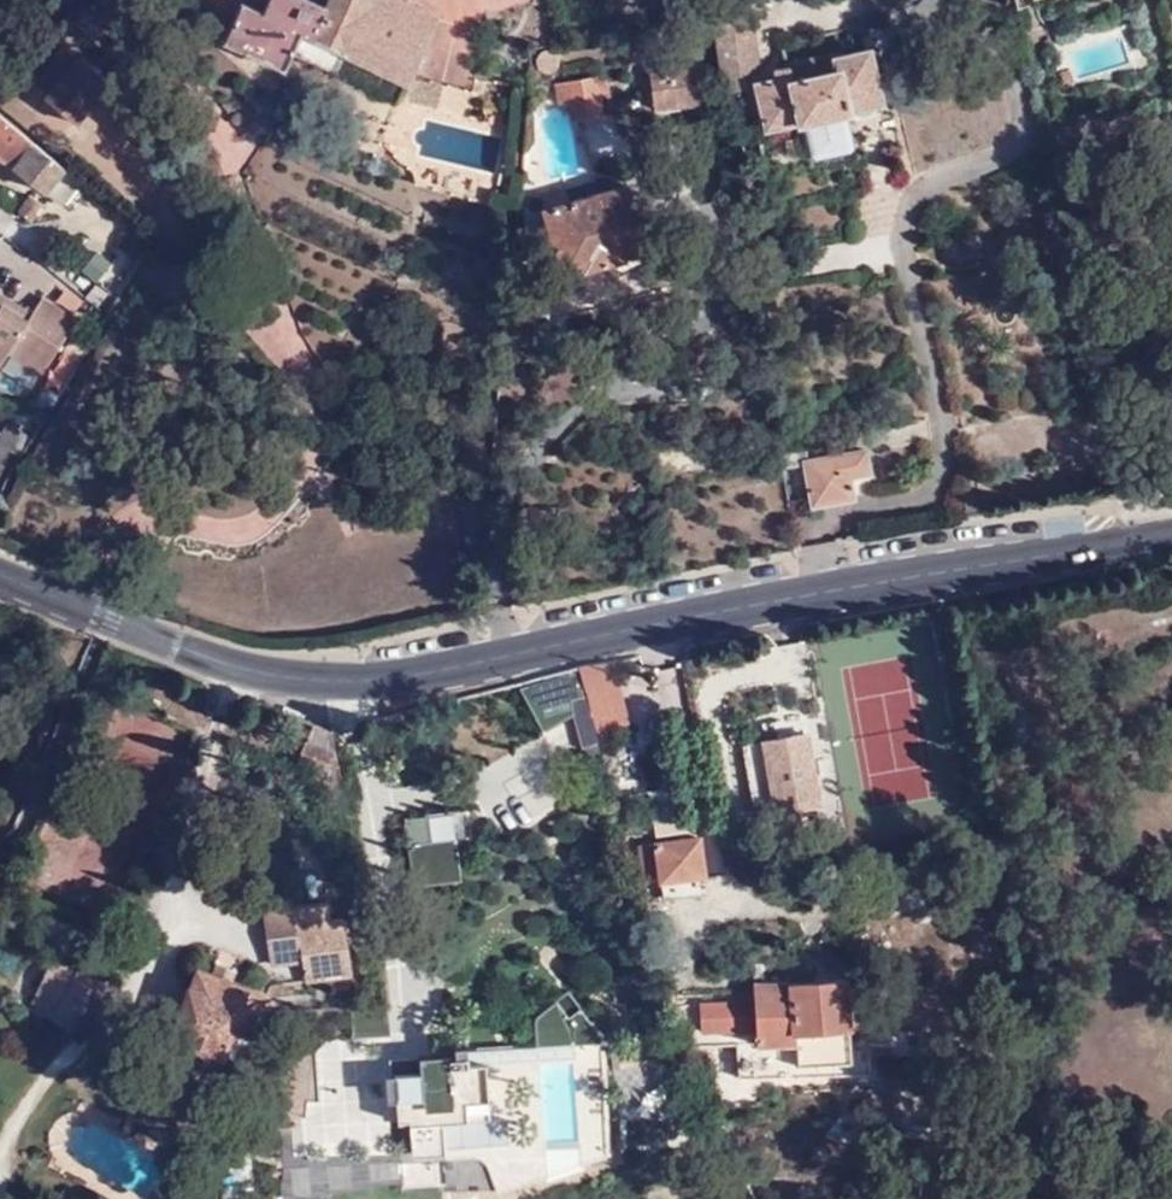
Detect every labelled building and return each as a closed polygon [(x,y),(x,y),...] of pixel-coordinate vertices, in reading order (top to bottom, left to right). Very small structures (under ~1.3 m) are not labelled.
[(411,88),(413,82),(440,23),(395,0),(336,0),(330,10),(309,0),(271,0),(264,15),(245,6),(227,45),(288,75),(297,57),(307,35),(352,57),(411,88)] [(750,11),(715,18),(726,96),(747,92),(745,82),(751,73),(761,70),(750,11)] [(701,22),(683,25),(685,33),(703,30),(701,22)] [(340,80),(352,57),(307,35),(297,57),(340,80)] [(880,104),(869,53),(835,61),(835,58),(776,72),(776,75),(766,78),(768,83),(755,86),(765,130),(796,123),(797,127),(846,116),(846,112),(880,104)] [(69,77),(53,64),(35,85),(51,99),(47,104),(75,127),(110,86),(81,61),(79,64),(69,77)] [(681,100),(683,108),(703,105),(696,65),(651,71),(656,104),(681,100)] [(611,78),(563,87),(566,106),(574,105),(578,122),(606,117),(604,99),(614,96),(611,78)] [(433,111),(443,91),(413,82),(411,88),(404,101),(433,111)] [(658,113),(683,108),(681,100),(656,104),(658,113)] [(0,117),(0,157),(1,157),(20,172),(40,150),(0,117)] [(66,171),(40,150),(20,172),(46,193),(66,171)] [(648,250),(642,229),(634,206),(627,185),(568,204),(566,192),(548,197),(551,209),(549,209),(570,276),(592,269),(594,272),(627,261),(626,258),(648,250)] [(47,206),(35,196),(22,211),(34,221),(47,206)] [(634,206),(642,229),(654,225),(647,202),(634,206)] [(8,359),(12,351),(47,372),(80,318),(45,297),(35,314),(32,320),(24,316),(27,310),(0,294),(0,355),(8,359)] [(32,320),(35,314),(27,310),(24,316),(32,320)] [(2,446),(25,458),(37,441),(11,427),(2,446)] [(810,465),(804,443),(779,447),(782,473),(806,469),(806,465),(810,465)] [(806,465),(806,469),(813,509),(853,502),(850,482),(872,479),(868,454),(810,465),(806,465)] [(981,501),(966,502),(968,515),(981,513),(981,501)] [(613,662),(578,667),(590,717),(626,706),(613,662)] [(626,706),(590,717),(594,732),(595,734),(631,724),(626,706)] [(315,725),(301,752),(300,763),(313,768),(309,780),(343,794),(343,789),(331,732),(315,725)] [(817,734),(803,737),(816,806),(823,807),(812,759),(817,734)] [(816,806),(803,737),(765,743),(777,813),(816,806)] [(554,809),(538,776),(556,767),(542,738),(472,773),(488,805),(501,799),(516,829),(554,809)] [(455,838),(408,845),(414,886),(461,880),(455,838)] [(702,873),(701,860),(697,839),(639,846),(643,880),(702,873)] [(306,973),(331,968),(352,964),(346,918),(298,924),(306,973)] [(229,977),(230,975),(235,962),(215,955),(210,967),(210,970),(229,977)] [(58,996),(53,1007),(75,1018),(77,1013),(87,1018),(103,982),(50,956),(36,986),(58,996)] [(268,990),(230,975),(229,977),(210,970),(210,967),(196,961),(162,1047),(215,1068),(223,1047),(232,1024),(248,1030),(256,1008),(260,1010),(268,990)] [(332,976),(331,968),(306,973),(307,981),(332,976)] [(843,979),(754,984),(753,997),(747,997),(747,1003),(754,1003),(755,1046),(794,1044),(793,1052),(847,1048),(843,979)] [(31,997),(53,1007),(58,996),(36,986),(31,997)] [(577,1042),(603,1041),(603,1036),(570,993),(538,1017),(539,1044),(577,1042)] [(389,1004),(351,1006),(352,1034),(390,1033),(389,1004)] [(255,1032),(248,1030),(232,1024),(223,1047),(246,1056),(255,1032)] [(422,1082),(395,1083),(398,1122),(410,1121),(412,1152),(440,1151),(438,1123),(488,1119),(485,1064),(451,1066),(450,1055),(419,1057),(421,1072),(422,1082)] [(321,1103),(367,1103),(368,1059),(322,1058),(321,1103)] [(394,1075),(395,1083),(422,1082),(421,1072),(394,1075)] [(353,1160),(353,1182),(401,1181),(400,1159),(353,1160)]
